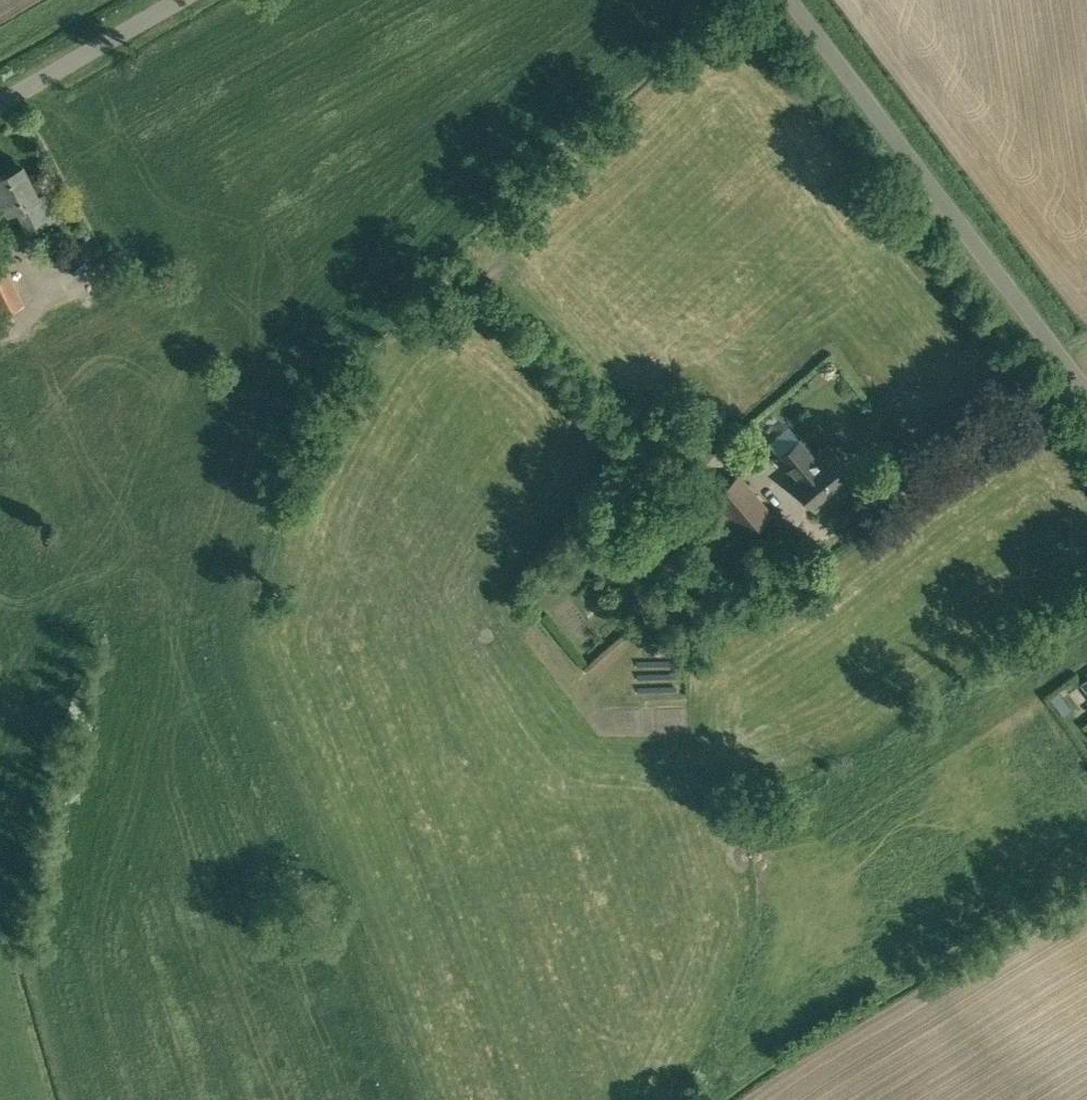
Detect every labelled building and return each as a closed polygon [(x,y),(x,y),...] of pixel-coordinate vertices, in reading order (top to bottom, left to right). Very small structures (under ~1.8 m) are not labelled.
[(18,207),(29,229),(55,216),(44,192),(38,195),(23,164),(0,175),(0,192),(9,211),(18,207)] [(25,304),(0,254),(0,312),(1,314),(25,304)] [(819,511),(857,479),(828,444),(815,456),(800,438),(778,456),(793,474),(790,476),(819,511)] [(735,541),(744,531),(746,533),(771,512),(739,474),(714,496),(715,496),(706,504),(735,541)]
